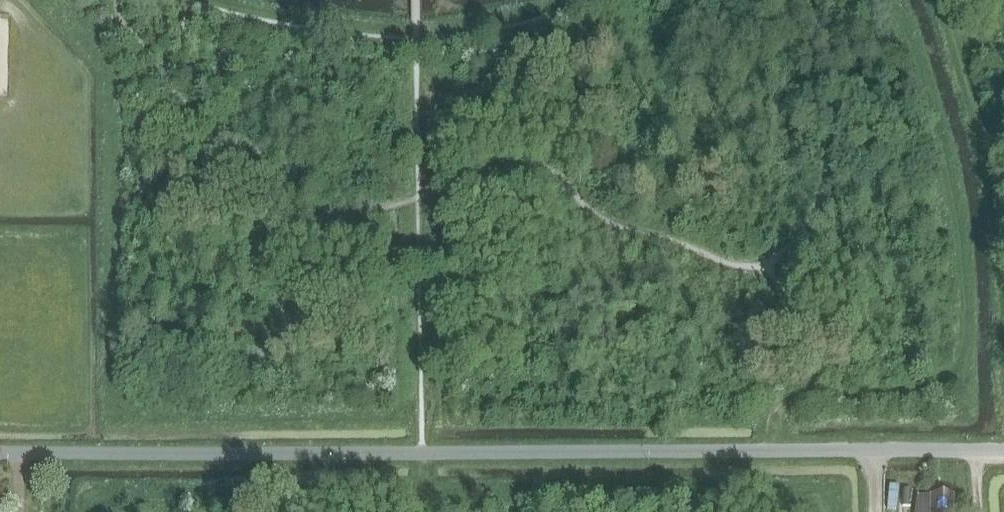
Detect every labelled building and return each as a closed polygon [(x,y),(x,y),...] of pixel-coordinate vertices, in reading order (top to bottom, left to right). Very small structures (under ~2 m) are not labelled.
[(953,496),(918,496),(918,494),(917,494),(914,511),(952,511),(953,496)]
